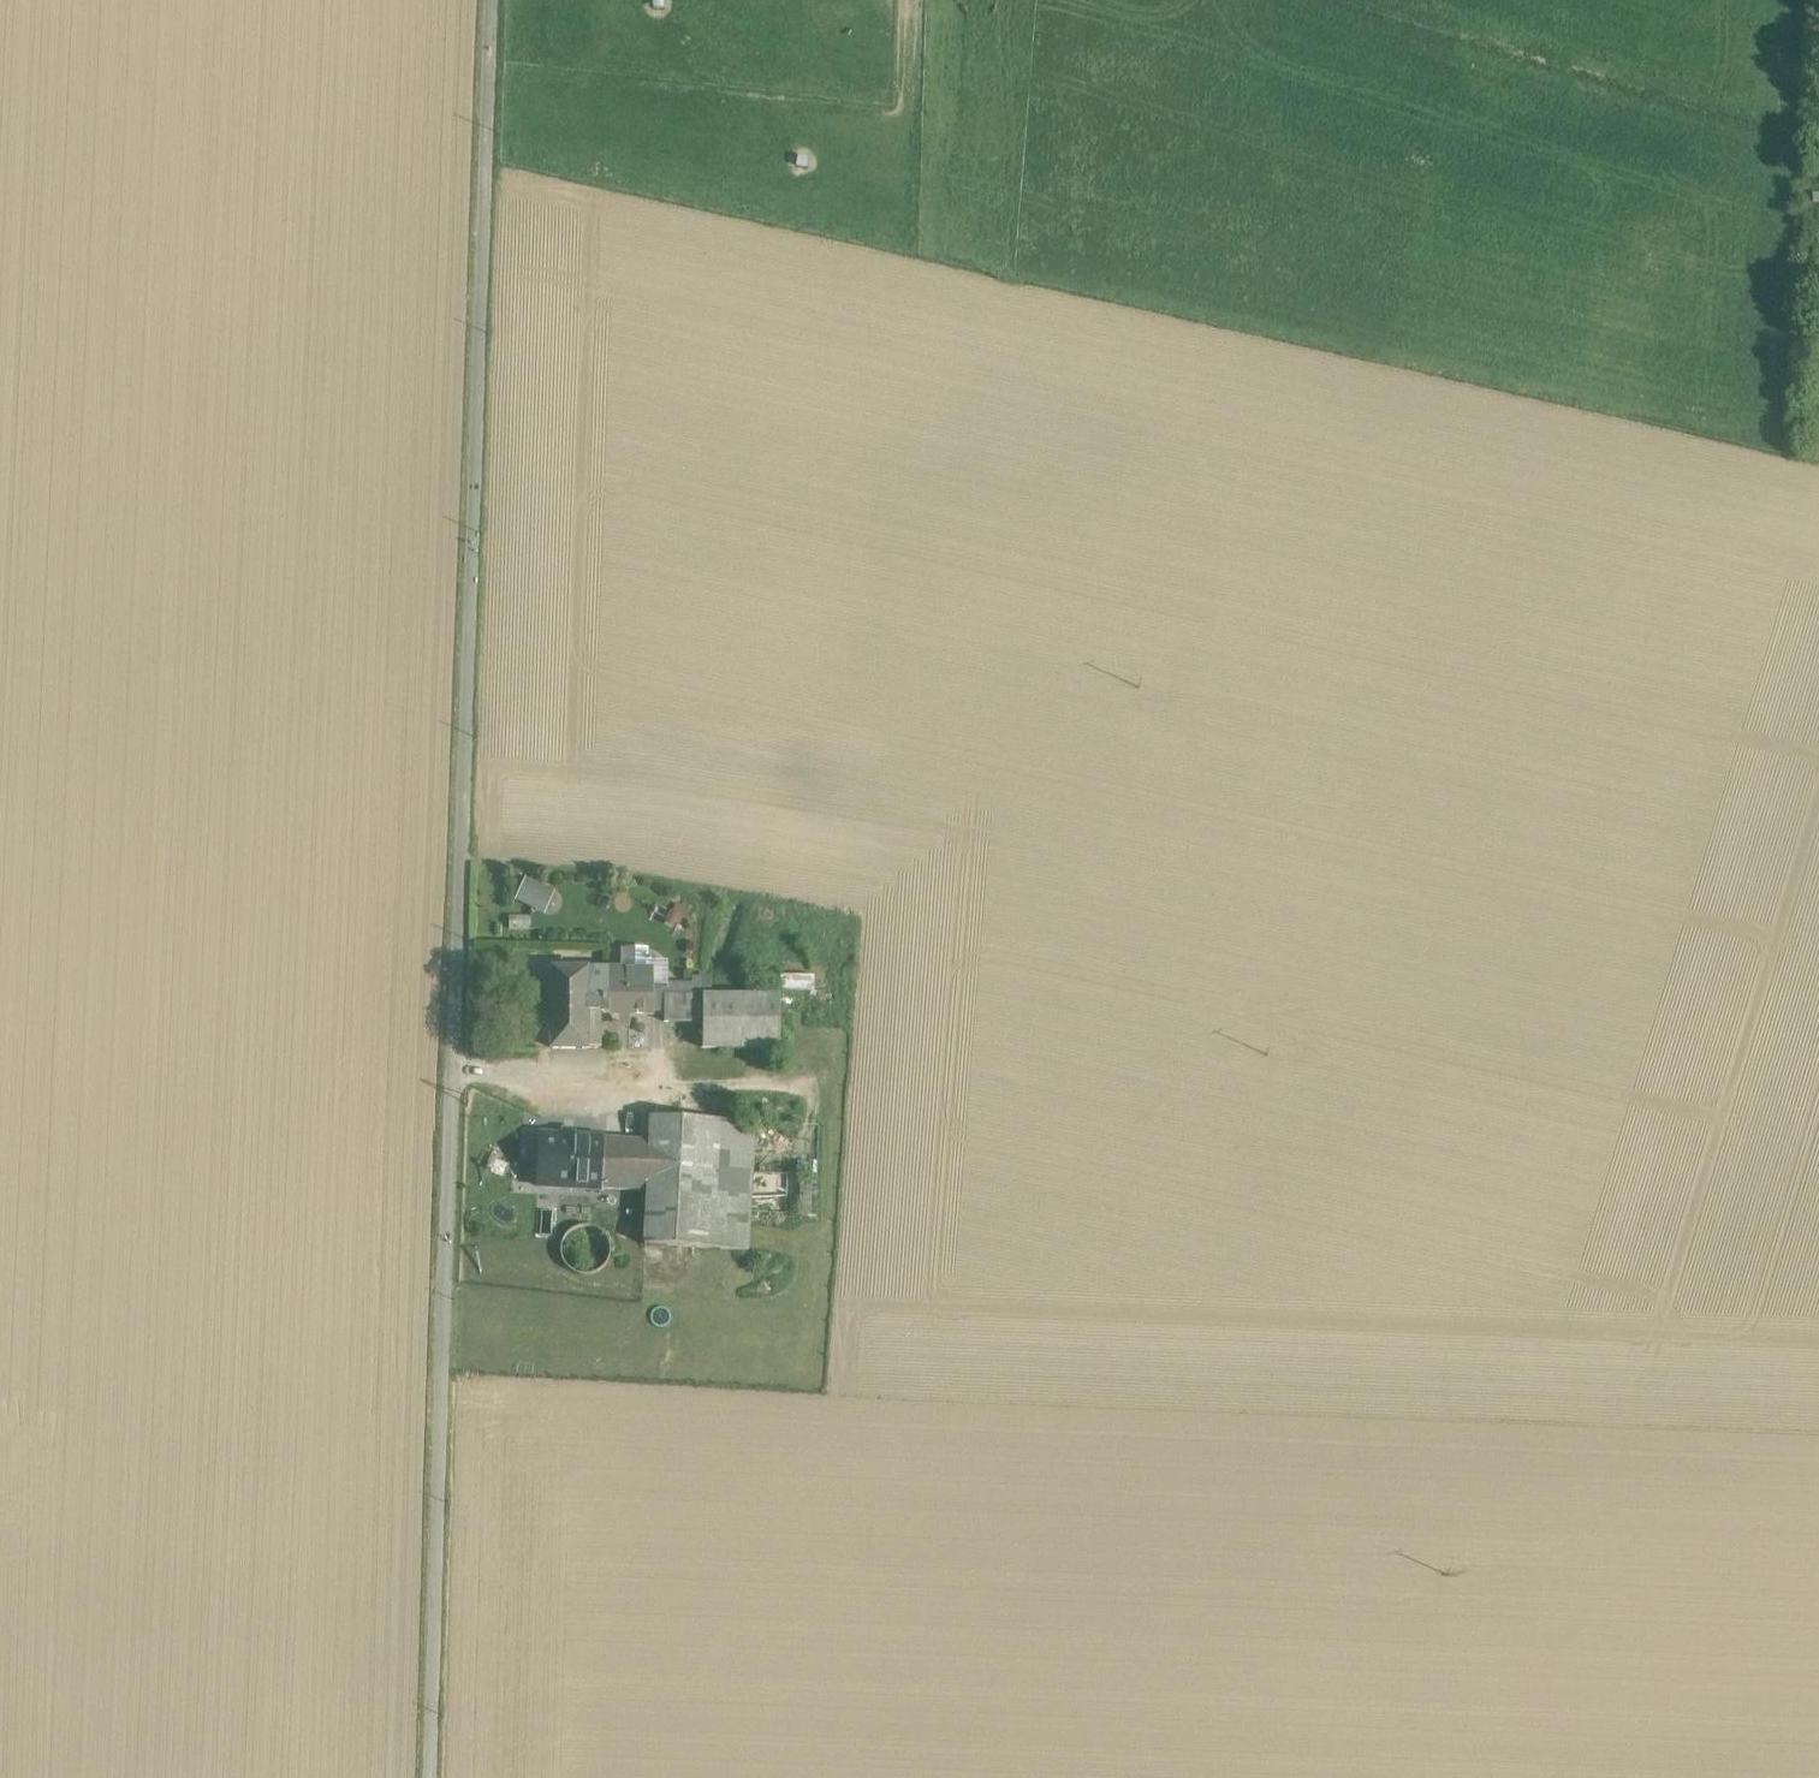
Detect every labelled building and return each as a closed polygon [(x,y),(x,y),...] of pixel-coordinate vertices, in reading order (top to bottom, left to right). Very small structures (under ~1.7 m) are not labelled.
[(545,913),(556,889),(527,875),(516,899),(545,913)] [(622,970),(587,969),(586,1047),(599,1048),(599,1013),(651,1013),(651,970),(647,970),(647,951),(622,950),(622,970)] [(587,969),(553,969),(552,1048),(586,1049),(586,1047),(587,969)] [(703,995),(664,995),(664,1022),(703,1021),(703,995)] [(780,995),(703,995),(703,1021),(703,1048),(780,1048),(780,995)] [(755,1120),(651,1116),(649,1191),(647,1245),(750,1249),(755,1120)] [(651,1140),(545,1136),(544,1187),(649,1191),(651,1140)]
